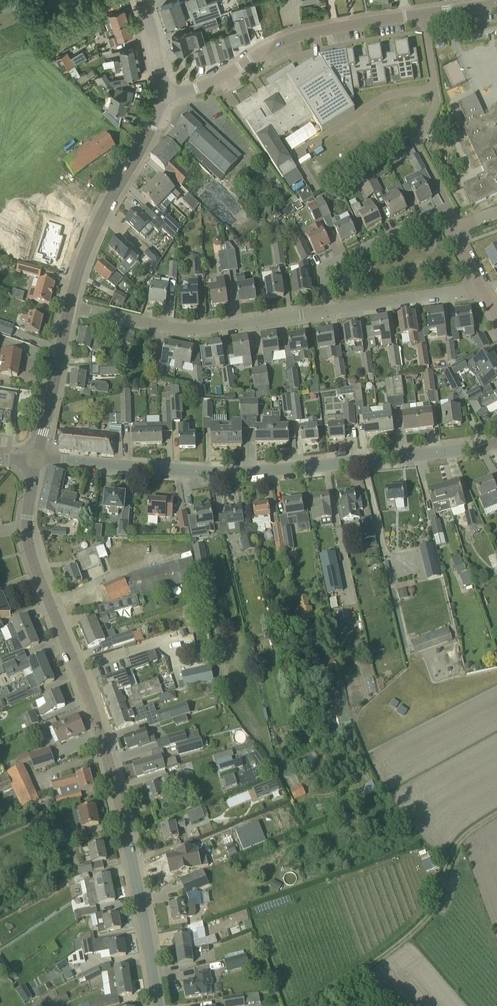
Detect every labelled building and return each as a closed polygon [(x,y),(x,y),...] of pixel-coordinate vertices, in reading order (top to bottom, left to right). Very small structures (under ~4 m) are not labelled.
[(14,8),(27,2),(26,0),(10,0),(11,3),(8,4),(10,7),(13,6),(14,8)] [(197,0),(185,0),(180,2),(179,0),(178,0),(162,6),(162,7),(164,13),(164,14),(165,14),(166,17),(199,6),(197,0)] [(166,17),(166,18),(169,26),(202,14),(206,13),(209,19),(214,17),(213,16),(216,16),(215,16),(221,14),(217,0),(199,6),(166,17)] [(192,44),(193,49),(192,49),(196,60),(199,62),(232,52),(233,49),(233,46),(251,40),(247,26),(260,22),(257,12),(255,4),(232,10),(234,19),(237,31),(205,40),(205,41),(192,44)] [(128,22),(124,9),(104,15),(106,22),(112,20),(114,27),(128,22)] [(209,19),(204,21),(206,29),(219,25),(216,16),(213,16),(214,17),(209,19)] [(92,21),(96,34),(105,31),(101,18),(92,21)] [(108,28),(106,29),(108,36),(111,45),(120,42),(125,40),(124,38),(133,35),(128,22),(114,27),(108,28)] [(177,53),(192,49),(193,49),(192,44),(205,41),(205,40),(201,28),(172,37),(177,53)] [(401,44),(407,81),(414,80),(411,65),(418,64),(416,50),(409,51),(408,43),(401,44)] [(388,54),(391,69),(397,68),(400,82),(407,81),(401,44),(394,45),(395,53),(388,54)] [(115,66),(139,61),(136,47),(120,50),(122,60),(120,60),(118,59),(114,60),(115,66)] [(380,86),(387,85),(384,70),(391,69),(388,54),(382,55),(380,48),(373,49),(380,86)] [(361,59),(363,73),(370,72),(372,87),(380,86),(373,49),(367,50),(368,58),(361,59)] [(346,53),(347,53),(346,51),(319,56),(321,60),(348,101),(354,97),(353,90),(352,90),(346,53)] [(75,65),(67,52),(56,59),(63,72),(75,65)] [(347,53),(346,53),(352,90),(353,90),(359,89),(357,74),(363,73),(361,59),(354,60),(353,52),(347,53)] [(315,64),(312,60),(295,71),(292,66),(267,82),(270,87),(265,90),(266,92),(260,96),(258,94),(244,103),(252,117),(246,121),(282,179),(297,170),(277,140),(313,117),(322,132),(355,111),(348,101),(321,60),(315,64)] [(453,87),(466,81),(457,60),(443,66),(453,87)] [(141,75),(139,61),(115,66),(116,72),(120,71),(120,70),(121,69),(124,68),(126,78),(141,75)] [(110,80),(105,73),(99,77),(105,87),(112,83),(110,80)] [(109,108),(116,110),(115,113),(122,115),(124,115),(128,101),(131,102),(133,91),(123,89),(116,87),(115,95),(112,94),(109,108)] [(473,94),(474,96),(458,104),(467,122),(461,125),(462,125),(463,125),(469,138),(468,139),(469,139),(475,152),(474,152),(474,153),(475,152),(482,166),(481,166),(481,167),(485,175),(463,186),(473,206),(473,205),(486,199),(487,199),(487,198),(496,193),(496,107),(488,112),(489,115),(485,117),(473,94)] [(106,107),(103,110),(120,128),(121,127),(119,126),(122,115),(115,113),(116,110),(109,108),(106,107)] [(192,112),(188,117),(177,128),(178,129),(166,141),(167,141),(180,154),(182,152),(186,155),(188,158),(191,155),(220,181),(225,176),(237,163),(236,162),(241,157),(192,112)] [(106,133),(97,139),(90,144),(89,142),(63,161),(74,176),(115,147),(106,133)] [(167,141),(163,145),(162,145),(162,146),(159,149),(158,149),(158,150),(155,153),(154,154),(155,154),(152,157),(151,157),(150,158),(181,187),(188,193),(196,184),(187,175),(194,167),(195,168),(197,166),(188,158),(186,155),(182,160),(183,160),(181,162),(177,157),(180,154),(167,141)] [(396,148),(399,154),(412,148),(409,143),(396,148)] [(425,170),(417,156),(411,159),(419,173),(425,170)] [(372,173),(365,177),(374,195),(381,191),(372,173)] [(150,184),(150,185),(165,200),(171,194),(177,200),(180,196),(160,177),(156,181),(155,181),(153,181),(150,184)] [(367,198),(374,195),(365,177),(358,180),(367,198)] [(411,191),(412,191),(419,205),(431,199),(422,179),(416,181),(416,182),(415,180),(407,184),(411,191)] [(392,199),(385,203),(387,209),(392,218),(406,211),(402,202),(400,198),(406,195),(400,184),(387,190),(388,192),(392,199)] [(150,185),(149,185),(146,189),(146,191),(142,195),(162,215),(167,210),(161,204),(165,200),(150,185)] [(314,196),(308,188),(297,194),(303,203),(314,196)] [(183,200),(193,210),(198,203),(188,194),(183,200)] [(314,200),(323,218),(330,215),(321,197),(314,200)] [(314,200),(307,204),(308,207),(316,222),(323,218),(314,200)] [(31,228),(28,237),(39,241),(35,253),(55,259),(62,236),(58,234),(61,225),(53,223),(55,217),(57,218),(60,208),(40,201),(36,211),(48,215),(46,221),(43,220),(39,230),(31,228)] [(367,230),(381,223),(374,208),(370,201),(363,205),(365,208),(362,210),(359,205),(357,204),(351,207),(357,219),(361,217),(367,230)] [(137,210),(126,222),(133,229),(139,235),(149,224),(159,233),(162,230),(173,240),(176,236),(165,226),(163,224),(151,212),(144,206),(139,211),(137,210)] [(163,224),(165,226),(176,236),(181,228),(169,217),(163,224)] [(338,218),(331,221),(341,242),(356,235),(348,220),(341,223),(338,218)] [(329,245),(319,224),(305,231),(317,255),(324,251),(323,248),(329,245)] [(127,244),(120,237),(109,249),(124,263),(131,270),(142,258),(135,251),(127,244)] [(311,257),(307,248),(302,239),(295,243),(303,261),(311,257)] [(229,271),(237,270),(234,250),(229,243),(225,244),(226,252),(229,271)] [(273,246),(276,266),(284,264),(282,245),(273,246)] [(486,254),(494,269),(496,267),(496,248),(486,254)] [(152,274),(161,260),(150,249),(144,255),(152,262),(148,267),(149,271),(152,274)] [(226,252),(219,253),(221,272),(229,271),(226,252)] [(203,276),(202,256),(194,257),(194,276),(203,276)] [(115,288),(121,280),(123,278),(103,261),(95,271),(108,282),(115,288)] [(169,263),(168,279),(176,280),(177,264),(169,263)] [(42,270),(19,264),(17,272),(40,278),(42,270)] [(299,265),(300,275),(293,276),(294,285),(295,295),(311,293),(310,283),(308,283),(307,277),(309,277),(307,264),(299,265)] [(272,273),(262,275),(264,282),(265,282),(268,299),(284,297),(280,270),(271,271),(272,273)] [(256,301),(254,291),(253,283),(246,284),(244,275),(236,277),(240,303),(256,301)] [(167,296),(168,287),(159,285),(160,278),(154,277),(151,292),(151,293),(150,299),(150,303),(165,305),(167,296)] [(228,305),(227,295),(224,278),(216,279),(217,286),(209,287),(212,307),(228,305)] [(55,284),(39,279),(36,290),(31,289),(28,299),(49,305),(55,284)] [(198,308),(198,298),(197,281),(190,281),(190,290),(182,291),(182,308),(198,308)] [(13,290),(11,297),(22,300),(24,293),(13,290)] [(112,302),(121,306),(123,303),(124,304),(127,297),(116,292),(113,298),(113,299),(112,302)] [(446,337),(442,310),(426,312),(429,332),(437,331),(438,338),(446,337)] [(451,330),(453,342),(459,341),(458,332),(465,331),(466,337),(474,335),(473,329),(470,310),(455,312),(457,329),(451,330)] [(43,318),(30,315),(29,315),(23,313),(21,320),(28,322),(25,331),(39,334),(43,318)] [(417,334),(416,324),(414,314),(399,316),(402,336),(409,335),(411,345),(418,343),(417,334)] [(371,320),(372,328),(366,328),(368,340),(374,339),(382,338),(383,345),(391,344),(388,328),(387,318),(371,320)] [(13,327),(0,322),(0,333),(10,336),(13,327)] [(363,352),(361,336),(360,326),(344,329),(346,345),(354,344),(356,353),(363,352)] [(111,343),(94,340),(96,333),(80,330),(76,348),(103,354),(102,358),(107,359),(108,355),(109,356),(111,343)] [(316,333),(319,351),(321,360),(328,359),(336,358),(332,330),(316,333)] [(119,339),(130,341),(132,334),(127,333),(127,334),(120,333),(119,339)] [(279,353),(278,345),(276,335),(261,337),(265,363),(272,362),(271,354),(279,353)] [(289,337),(290,347),(291,355),(293,355),(293,358),(294,362),(295,362),(295,364),(300,363),(300,361),(301,361),(308,360),(306,344),(304,335),(289,337)] [(479,352),(480,351),(489,346),(483,335),(473,340),(479,352)] [(251,365),(247,339),(232,341),(235,359),(243,358),(244,366),(251,365)] [(455,357),(453,342),(445,343),(448,363),(449,362),(450,367),(456,364),(455,357)] [(176,362),(180,346),(166,343),(163,359),(163,360),(162,365),(168,367),(169,361),(176,362)] [(224,366),(221,343),(205,345),(207,361),(216,360),(217,367),(224,366)] [(176,362),(175,368),(181,369),(182,364),(190,365),(193,349),(180,346),(176,362)] [(401,377),(400,367),(397,347),(389,348),(392,368),(396,368),(397,377),(401,377)] [(429,371),(428,366),(425,347),(417,348),(420,367),(423,367),(424,372),(429,371)] [(21,354),(2,351),(1,358),(4,358),(2,374),(9,376),(12,377),(12,376),(17,377),(19,364),(18,364),(19,357),(20,357),(21,354)] [(496,365),(496,363),(491,352),(469,364),(472,369),(479,366),(482,373),(496,365)] [(461,357),(455,357),(456,364),(461,362),(463,361),(467,358),(465,354),(461,357)] [(373,375),(370,355),(362,356),(365,376),(373,375)] [(294,362),(293,358),(286,359),(288,372),(290,390),(298,389),(296,371),(294,362)] [(335,362),(337,378),(345,377),(342,361),(335,362)] [(461,362),(456,364),(450,367),(452,370),(455,375),(467,369),(463,361),(461,362)] [(121,364),(101,365),(101,375),(121,374),(121,364)] [(486,380),(480,383),(483,388),(496,381),(496,365),(482,373),(486,380)] [(153,379),(161,381),(163,368),(156,366),(153,379)] [(201,368),(192,368),(193,385),(194,385),(195,391),(203,393),(202,384),(201,368)] [(266,368),(259,370),(263,398),(270,397),(268,386),(266,368)] [(223,371),(226,391),(234,390),(231,371),(231,370),(223,371)] [(256,398),(263,398),(259,370),(252,371),(255,388),(256,398)] [(432,370),(429,371),(424,372),(426,392),(435,391),(432,370)] [(455,375),(452,370),(445,374),(454,391),(461,388),(455,375)] [(81,395),(90,396),(91,391),(98,392),(97,393),(108,394),(109,388),(106,384),(92,382),(91,385),(85,384),(86,375),(72,373),(70,390),(81,391),(81,395)] [(308,376),(307,380),(308,394),(319,393),(318,387),(317,378),(313,378),(313,377),(308,376)] [(401,377),(397,377),(392,378),(395,398),(404,397),(401,377)] [(395,398),(392,378),(384,380),(387,399),(395,398)] [(353,386),(355,404),(363,403),(361,385),(353,386)] [(469,403),(480,397),(482,396),(478,388),(465,395),(469,403)] [(121,391),(122,425),(131,425),(130,390),(121,391)] [(1,426),(1,428),(4,428),(4,426),(9,427),(14,401),(10,400),(11,396),(11,394),(0,393),(0,425),(1,426)] [(171,393),(162,394),(163,404),(164,423),(171,423),(172,423),(172,400),(171,393)] [(179,393),(171,393),(172,400),(172,423),(181,423),(181,399),(179,399),(179,393)] [(469,403),(471,406),(476,415),(477,414),(485,409),(486,409),(490,407),(496,403),(496,394),(486,400),(483,402),(482,400),(480,397),(469,403)] [(290,397),(292,413),(293,422),(301,421),(298,396),(290,397)] [(284,414),(292,413),(290,397),(282,398),(284,414)] [(461,425),(459,408),(458,408),(457,399),(449,400),(450,409),(443,410),(445,427),(461,425)] [(249,401),(241,401),(241,417),(250,417),(249,401)] [(249,401),(250,417),(258,417),(258,401),(249,401)] [(416,405),(419,431),(433,429),(430,403),(416,405)] [(204,404),(204,419),(212,419),(212,404),(204,404)] [(344,416),(328,417),(324,418),(325,427),(329,426),(330,440),(345,439),(344,426),(355,425),(353,405),(343,406),(344,416)] [(405,432),(419,431),(416,405),(402,406),(405,432)] [(379,435),(393,433),(391,415),(390,407),(383,408),(384,415),(377,416),(379,435)] [(366,437),(379,435),(377,416),(370,417),(369,410),(362,410),(366,437)] [(272,419),(272,444),(288,444),(288,427),(280,427),(279,418),(279,413),(272,413),(271,419),(272,419)] [(272,419),(271,419),(264,419),(264,428),(256,428),(256,445),(272,444),(272,419)] [(318,441),(317,431),(317,428),(323,427),(322,420),(316,421),(316,419),(309,420),(310,427),(301,428),(302,442),(318,441)] [(212,448),(227,447),(227,430),(219,430),(219,423),(212,423),(212,448)] [(227,430),(227,447),(242,447),(241,423),(234,423),(234,429),(227,430)] [(133,445),(147,445),(147,424),(132,425),(133,445)] [(147,424),(147,445),(162,444),(161,424),(147,424)] [(195,448),(195,438),(195,435),(187,435),(187,425),(179,425),(180,448),(195,448)] [(71,432),(61,430),(59,449),(113,456),(115,446),(116,435),(88,433),(88,431),(79,430),(79,433),(71,432)] [(43,488),(57,491),(57,495),(58,496),(57,499),(60,499),(59,503),(65,504),(65,502),(75,504),(77,494),(62,491),(63,483),(66,474),(47,469),(43,488)] [(476,485),(481,498),(479,498),(484,509),(493,506),(496,502),(496,492),(491,478),(491,479),(483,482),(482,481),(478,483),(478,484),(477,485),(477,484),(476,485)] [(445,487),(452,510),(465,507),(462,498),(463,498),(459,483),(445,487)] [(404,501),(404,497),(403,487),(386,489),(388,511),(396,510),(395,502),(404,501)] [(435,515),(452,510),(445,487),(429,491),(432,506),(433,506),(435,515)] [(83,506),(75,504),(65,502),(65,504),(59,503),(60,499),(57,499),(58,496),(57,495),(57,491),(43,488),(37,512),(47,514),(80,522),(83,506)] [(112,493),(105,492),(104,509),(109,510),(109,515),(118,515),(118,511),(124,511),(125,494),(118,494),(118,493),(112,492),(112,493)] [(355,492),(339,494),(341,504),(343,520),(350,519),(353,519),(360,518),(359,511),(363,511),(362,508),(361,498),(356,499),(355,492)] [(331,516),(328,496),(313,498),(315,510),(311,510),(313,522),(321,521),(322,528),(333,526),(332,519),(331,516)] [(172,518),(172,509),(173,499),(166,499),(165,501),(149,500),(148,510),(148,517),(149,517),(156,518),(165,519),(165,517),(172,518)] [(285,502),(287,516),(288,519),(297,518),(298,526),(309,525),(307,507),(302,508),(301,500),(298,500),(298,501),(296,502),(295,500),(285,502)] [(270,517),(268,504),(253,506),(255,517),(252,518),(253,526),(256,526),(257,533),(265,532),(264,524),(271,524),(269,517),(270,517)] [(213,524),(212,518),(210,505),(204,506),(205,509),(194,511),(197,527),(205,526),(207,534),(214,532),(213,524)] [(244,524),(241,508),(225,510),(228,526),(235,525),(236,534),(240,533),(244,552),(246,552),(247,558),(257,556),(251,528),(244,530),(243,524),(244,524)] [(190,538),(188,529),(186,513),(178,515),(181,531),(182,531),(183,539),(190,538)] [(474,518),(473,513),(466,514),(469,527),(470,533),(484,529),(480,517),(474,518)] [(377,546),(371,519),(359,522),(363,542),(364,542),(366,549),(377,546)] [(120,521),(119,536),(127,537),(129,522),(120,521)] [(431,523),(435,536),(442,534),(439,521),(431,523)] [(273,525),(276,546),(278,546),(284,545),(282,529),(281,524),(273,525)] [(284,545),(285,552),(294,550),(291,528),(289,528),(282,529),(284,545)] [(419,547),(427,580),(441,577),(433,543),(419,547)] [(205,566),(206,566),(203,546),(194,548),(198,567),(197,568),(199,576),(207,575),(205,566)] [(96,549),(72,557),(76,567),(63,572),(69,588),(82,583),(79,573),(102,565),(96,549)] [(340,577),(335,553),(320,556),(328,594),(337,592),(336,588),(342,587),(340,577)] [(113,583),(103,587),(110,602),(119,599),(131,594),(132,597),(138,596),(197,580),(192,559),(132,574),(132,575),(113,583)] [(383,564),(386,577),(387,577),(387,579),(390,578),(389,576),(391,576),(388,563),(383,564)] [(454,566),(458,575),(466,571),(463,563),(454,566)] [(459,575),(463,587),(472,584),(468,572),(459,575)] [(397,591),(400,600),(408,598),(406,589),(397,591)] [(308,595),(300,597),(302,609),(310,607),(308,595)] [(11,615),(3,596),(0,597),(0,620),(11,615)] [(82,632),(85,639),(106,630),(105,625),(110,623),(109,623),(116,620),(114,613),(139,607),(136,597),(131,599),(111,604),(99,607),(102,617),(96,619),(95,619),(79,626),(81,632),(82,632)] [(261,618),(264,632),(267,632),(273,630),(270,616),(261,618)] [(12,640),(33,631),(27,617),(12,624),(6,627),(9,633),(12,640)] [(415,653),(452,639),(448,628),(411,641),(415,653)] [(107,632),(106,630),(85,639),(89,649),(110,640),(113,647),(135,641),(132,632),(115,637),(112,630),(107,632)] [(277,645),(273,630),(267,632),(271,646),(277,645)] [(39,645),(33,631),(12,640),(15,647),(18,653),(23,651),(24,651),(39,645)] [(12,654),(0,659),(1,661),(3,666),(15,661),(12,654)] [(127,660),(130,669),(131,669),(132,671),(148,665),(144,654),(127,660)] [(26,678),(49,669),(43,656),(21,665),(21,666),(17,668),(15,661),(3,666),(8,679),(24,672),(26,678)] [(194,671),(178,674),(182,690),(210,684),(217,682),(214,667),(213,663),(206,664),(204,657),(192,659),(194,671)] [(54,682),(49,669),(26,678),(30,686),(32,691),(54,682)] [(133,676),(132,671),(131,669),(130,669),(101,679),(105,691),(103,691),(108,705),(160,687),(158,680),(137,687),(133,676)] [(215,684),(207,688),(210,694),(218,690),(215,684)] [(163,695),(160,687),(108,705),(113,719),(143,708),(141,702),(163,695)] [(28,692),(27,690),(6,699),(9,707),(19,703),(30,698),(28,692)] [(44,699),(36,702),(41,716),(65,706),(64,706),(59,693),(56,694),(55,693),(53,694),(53,695),(44,699)] [(186,715),(190,714),(198,711),(195,702),(187,705),(186,703),(157,713),(160,724),(174,719),(186,715)] [(403,716),(406,711),(399,707),(396,713),(403,716)] [(147,720),(143,708),(113,719),(117,731),(118,731),(118,730),(137,723),(147,720)] [(38,723),(34,712),(21,718),(26,728),(38,723)] [(174,719),(176,726),(188,722),(186,715),(174,719)] [(59,743),(76,736),(85,732),(78,716),(52,727),(59,743)] [(125,744),(127,745),(128,750),(142,746),(142,747),(156,742),(153,735),(147,737),(146,731),(124,738),(125,739),(124,740),(125,744)] [(170,746),(175,745),(193,740),(191,732),(185,734),(185,732),(168,737),(170,746)] [(193,740),(175,745),(178,756),(204,749),(201,738),(193,740)] [(50,747),(28,754),(28,752),(16,758),(20,766),(31,761),(34,771),(55,765),(50,747)] [(162,756),(143,762),(133,764),(137,777),(157,771),(173,767),(171,760),(164,762),(162,756)] [(231,757),(216,762),(219,772),(234,767),(231,757)] [(285,779),(294,775),(291,766),(281,770),(285,779)] [(2,790),(8,802),(17,798),(22,808),(36,802),(20,767),(0,777),(0,791),(2,790)] [(90,772),(51,782),(54,791),(59,790),(61,797),(55,798),(57,806),(82,799),(81,792),(94,789),(90,772)] [(189,784),(189,783),(195,781),(193,774),(187,776),(186,772),(176,774),(180,786),(189,784)] [(233,774),(221,777),(224,788),(235,785),(233,774)] [(162,790),(171,787),(176,786),(173,775),(151,781),(153,786),(147,787),(151,802),(164,798),(162,790)] [(276,780),(254,789),(257,798),(280,790),(276,780)] [(301,785),(290,790),(295,800),(306,795),(301,785)] [(189,802),(182,805),(185,811),(191,808),(189,802)] [(83,828),(89,827),(99,825),(95,807),(79,810),(83,828)] [(201,809),(186,815),(190,825),(205,819),(203,816),(201,809)] [(261,819),(239,828),(247,847),(269,838),(261,819)] [(164,841),(174,839),(179,838),(177,829),(185,827),(184,821),(161,826),(164,841)] [(208,821),(192,827),(196,838),(212,832),(208,821)] [(59,841),(75,838),(73,830),(57,833),(59,841)] [(232,844),(226,847),(230,856),(236,853),(232,844)] [(80,847),(75,848),(78,859),(82,858),(82,857),(90,855),(92,863),(96,862),(106,860),(103,845),(93,847),(81,849),(80,847)] [(184,855),(168,858),(172,873),(180,871),(180,872),(189,870),(189,869),(199,867),(199,868),(209,866),(207,857),(197,859),(196,852),(194,853),(194,851),(184,853),(184,855)] [(424,862),(428,872),(432,870),(433,871),(440,868),(435,857),(424,862)] [(90,863),(78,866),(80,874),(92,872),(90,863)] [(186,894),(208,885),(203,872),(181,881),(186,894)] [(88,874),(73,879),(75,884),(75,885),(84,882),(90,880),(88,874)] [(109,876),(93,880),(94,885),(85,887),(87,894),(112,889),(109,876)] [(82,917),(95,914),(97,914),(95,905),(99,904),(99,905),(115,901),(112,889),(87,894),(90,909),(80,911),(74,912),(76,922),(82,917)] [(196,913),(194,900),(170,904),(173,920),(192,917),(195,916),(196,913)] [(97,914),(95,914),(97,927),(99,934),(121,929),(118,916),(104,919),(103,913),(97,914)] [(81,939),(74,940),(76,952),(82,949),(82,943),(94,941),(93,933),(80,935),(81,939)] [(177,951),(191,949),(189,935),(174,938),(175,938),(177,951)] [(76,954),(68,959),(69,965),(84,963),(83,956),(95,955),(95,954),(99,953),(110,951),(111,958),(116,957),(126,956),(123,942),(122,936),(110,938),(94,941),(82,943),(82,949),(76,952),(76,954)] [(207,939),(198,940),(199,948),(209,946),(217,943),(214,936),(207,939)] [(177,951),(177,952),(179,964),(179,965),(193,963),(191,949),(177,951)] [(246,956),(225,962),(228,972),(249,967),(246,956)] [(65,961),(56,967),(59,971),(68,965),(65,961)] [(0,966),(0,973),(1,975),(8,970),(4,963),(0,966)] [(117,983),(130,981),(128,967),(107,970),(109,984),(117,983)] [(81,984),(86,982),(101,975),(97,968),(77,978),(81,984)] [(186,998),(196,996),(207,994),(206,987),(211,986),(209,973),(195,975),(196,980),(191,980),(191,982),(184,983),(186,998)] [(132,995),(130,981),(117,983),(118,989),(110,990),(111,999),(132,995)] [(224,999),(225,1005),(244,1005),(245,1005),(253,1004),(254,1004),(260,1003),(258,994),(252,995),(243,996),(224,999)] [(88,1001),(88,1003),(80,1005),(109,1005),(107,997),(88,1001)]
